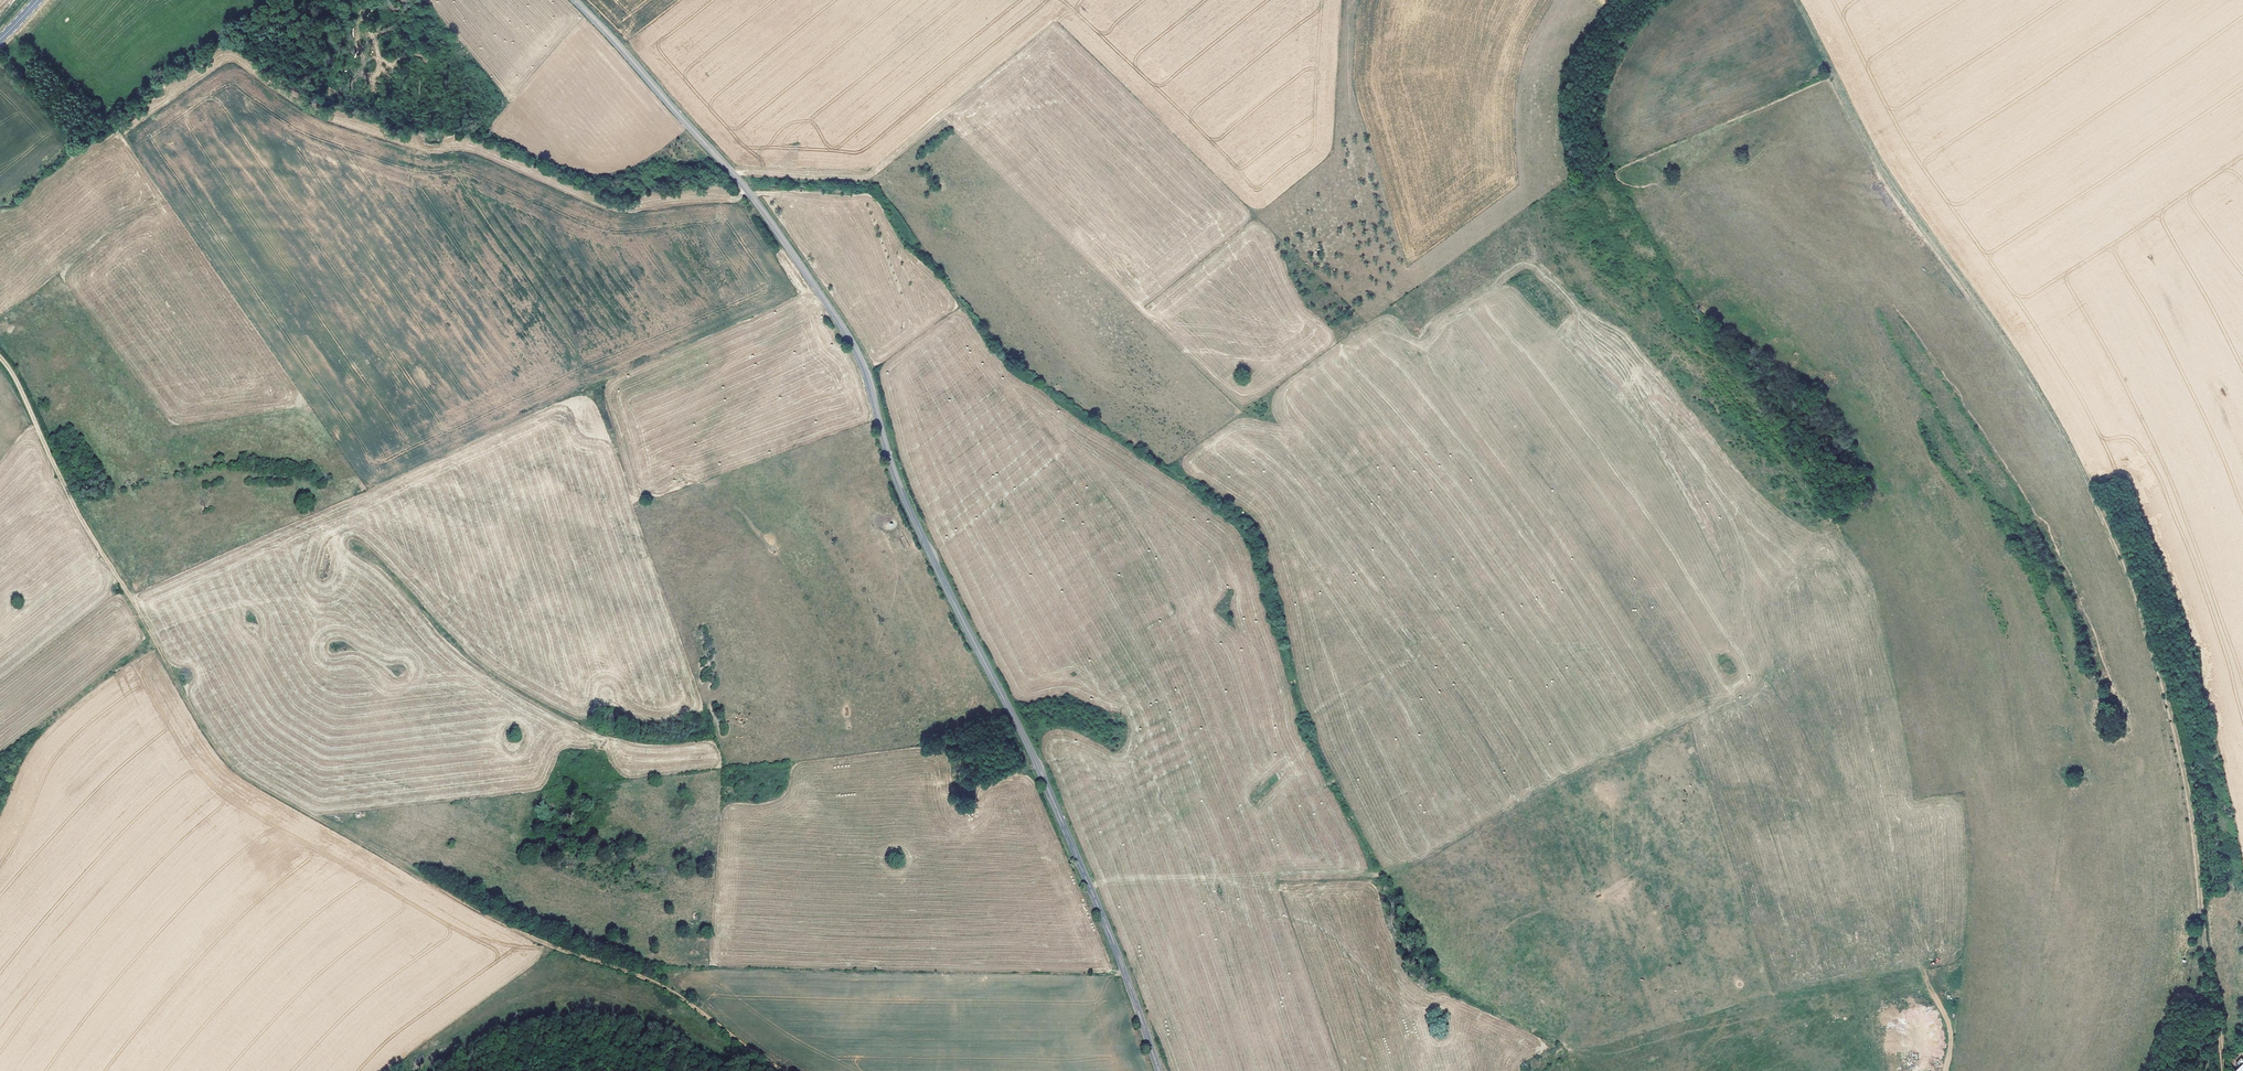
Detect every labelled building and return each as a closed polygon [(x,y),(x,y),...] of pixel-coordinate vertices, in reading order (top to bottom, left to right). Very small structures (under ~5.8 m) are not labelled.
[(904,548),(909,546),(904,535),(899,538),(904,548)]
